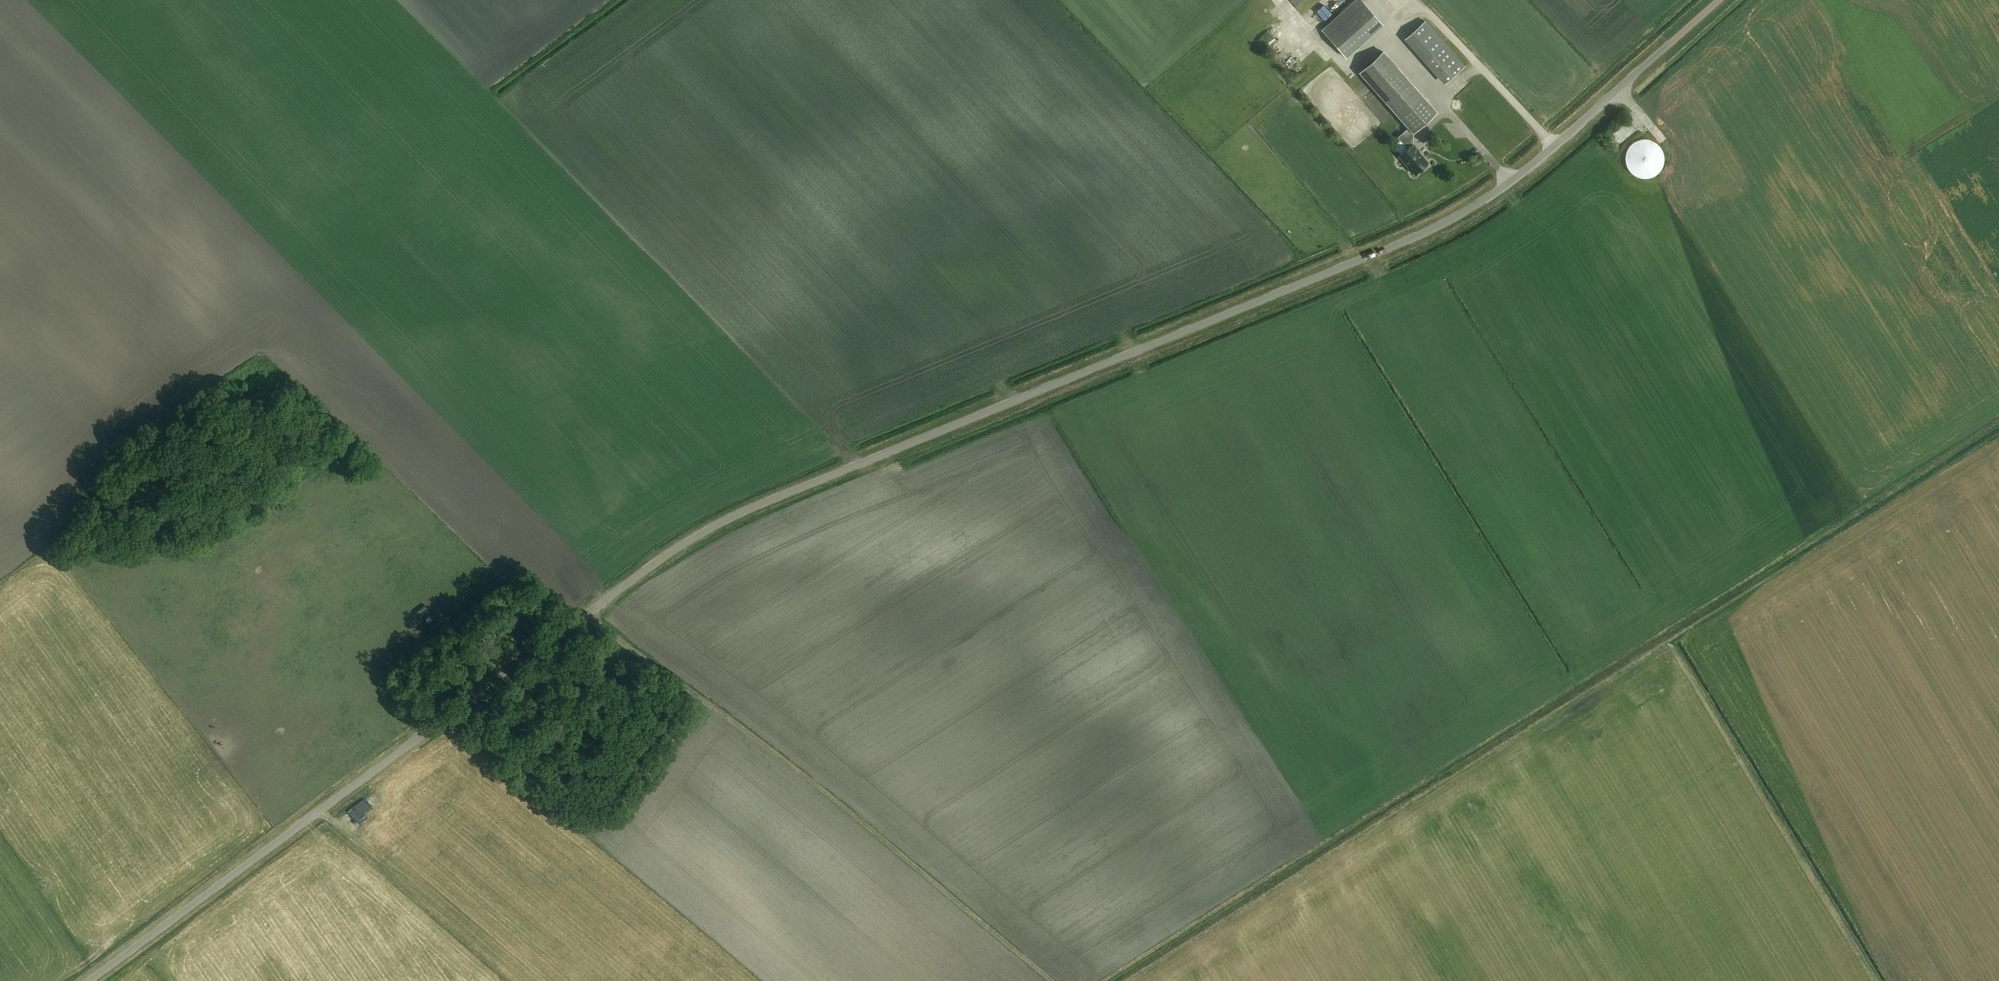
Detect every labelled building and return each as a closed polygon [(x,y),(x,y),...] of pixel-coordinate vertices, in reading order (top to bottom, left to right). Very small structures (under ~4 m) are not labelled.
[(1382,25),(1360,0),(1357,0),(1322,30),(1346,57),(1382,25)] [(1407,37),(1426,59),(1446,82),(1464,66),(1425,21),(1407,37)] [(1414,174),(1427,163),(1418,152),(1419,152),(1412,144),(1413,132),(1436,112),(1382,52),(1359,72),(1408,128),(1397,137),(1407,148),(1398,156),(1409,167),(1408,168),(1412,173),(1413,172),(1414,174)] [(1648,161),(1629,158),(1627,172),(1659,176),(1662,148),(1650,146),(1648,161)]
